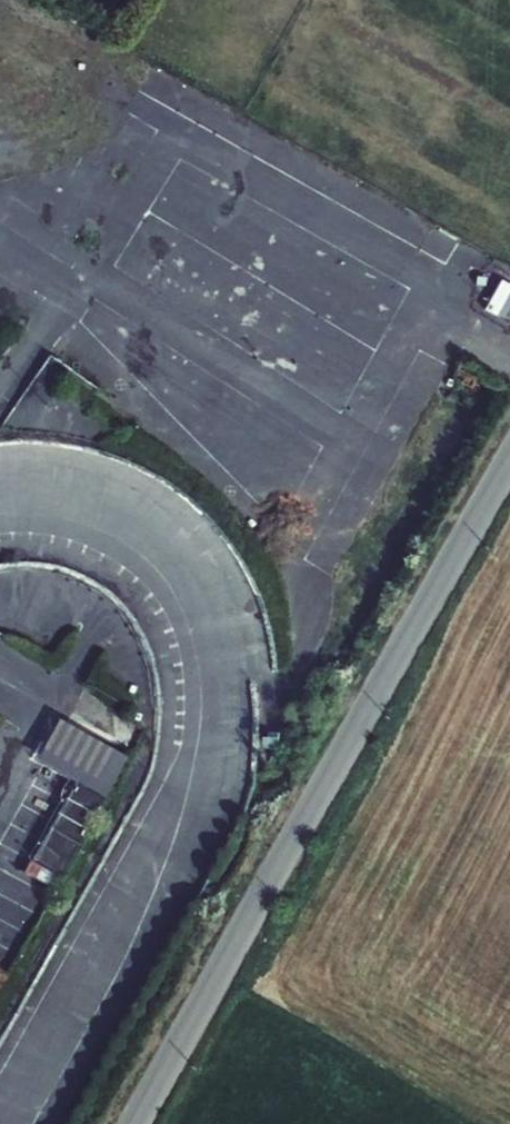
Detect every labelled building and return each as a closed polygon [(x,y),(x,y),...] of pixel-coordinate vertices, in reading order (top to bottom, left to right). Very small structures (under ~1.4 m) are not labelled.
[(500,322),(509,303),(509,277),(500,271),(478,310),(500,322)] [(75,782),(31,856),(62,874),(105,799),(75,782)] [(8,973),(0,969),(0,987),(8,973)]
